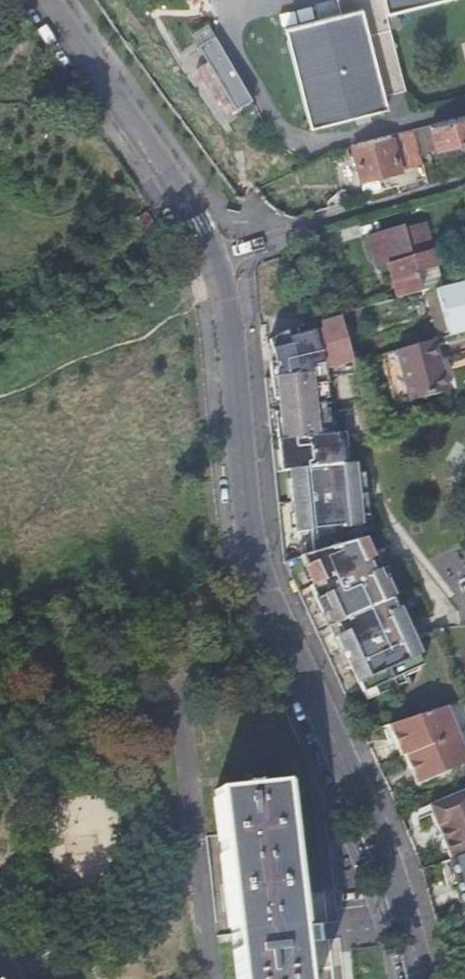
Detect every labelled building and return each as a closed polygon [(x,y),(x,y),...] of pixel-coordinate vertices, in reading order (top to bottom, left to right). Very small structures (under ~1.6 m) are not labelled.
[(338,14),(281,29),(306,130),(385,110),(382,98),(402,92),(384,18),(454,0),(334,0),(338,14)] [(224,129),(258,110),(209,23),(190,33),(196,42),(180,51),(224,129)] [(431,127),(436,148),(457,143),(464,141),(464,118),(431,127)] [(421,162),(413,131),(391,137),(399,168),(421,162)] [(399,168),(391,137),(352,147),(361,180),(380,175),(399,170),(399,168)] [(349,157),(347,148),(334,152),(336,160),(349,157)] [(387,256),(389,263),(433,250),(425,223),(415,226),(404,229),(403,226),(367,236),(373,260),(387,256)] [(399,298),(422,292),(424,292),(418,271),(438,265),(433,250),(389,263),(399,298)] [(375,268),(389,263),(387,256),(373,260),(375,268)] [(418,271),(424,292),(444,287),(438,265),(418,271)] [(456,284),(444,287),(424,292),(422,292),(433,336),(449,332),(451,336),(464,332),(464,281),(456,284)] [(265,378),(283,554),(295,551),(360,535),(359,531),(374,530),(372,514),(368,514),(368,504),(367,494),(371,494),(370,480),(365,481),(364,473),(354,474),(353,463),(344,463),(343,448),(348,447),(347,435),(345,416),(351,415),(350,409),(329,411),(329,409),(326,409),(325,399),(328,398),(326,384),(331,383),(331,377),(338,376),(347,375),(331,315),(319,319),(322,328),(314,330),(313,327),(312,327),(301,327),(289,330),(279,334),(269,340),(269,342),(267,343),(269,359),(271,377),(265,378)] [(442,366),(435,340),(384,355),(397,405),(448,391),(442,366)] [(284,562),(285,565),(307,557),(324,551),(362,541),(361,540),(360,535),(295,551),(283,554),(284,562)] [(307,557),(285,565),(292,579),(347,700),(373,688),(377,695),(391,689),(394,695),(412,686),(408,675),(419,670),(418,667),(423,665),(415,647),(436,637),(433,631),(427,634),(422,624),(409,630),(406,624),(400,627),(375,573),(382,570),(378,563),(391,557),(386,545),(373,551),(369,543),(363,545),(362,541),(324,551),(307,557)] [(446,707),(388,727),(401,757),(404,756),(411,771),(417,785),(464,764),(464,751),(446,707)] [(341,964),(337,927),(333,891),(294,895),(281,783),(254,786),(254,782),(241,784),(242,788),(215,791),(237,978),(305,978),(303,969),(341,964)] [(437,802),(429,805),(433,815),(437,825),(438,827),(438,826),(442,835),(448,851),(452,859),(464,854),(464,791),(437,802)] [(448,851),(442,835),(437,837),(437,839),(439,843),(440,847),(442,850),(443,853),(448,851)] [(464,905),(464,854),(452,859),(458,883),(464,905)]
